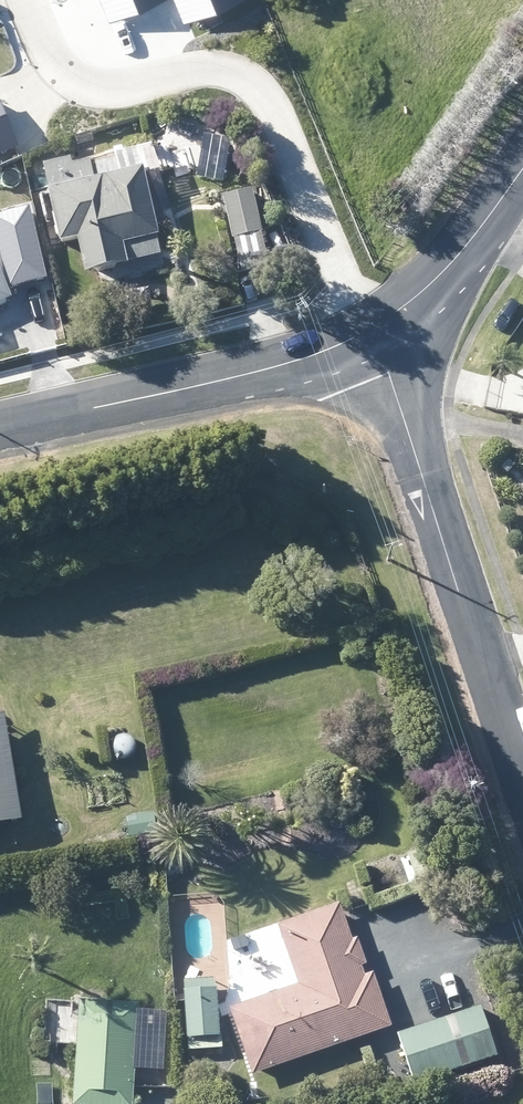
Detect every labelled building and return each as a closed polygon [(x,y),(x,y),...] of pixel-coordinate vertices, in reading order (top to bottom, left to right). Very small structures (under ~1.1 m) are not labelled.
[(23,150),(0,95),(0,160),(23,150)] [(166,170),(165,167),(159,144),(77,164),(76,158),(49,164),(53,179),(67,241),(83,237),(92,271),(101,269),(166,254),(161,235),(166,233),(152,173),(166,170)] [(31,186),(33,200),(49,197),(47,180),(31,183),(31,186)] [(241,272),(268,266),(272,266),(257,187),(225,193),(229,210),(241,272)] [(24,819),(9,712),(0,713),(0,823),(24,819)] [(149,867),(151,887),(159,886),(157,866),(149,867)] [(374,881),(376,889),(379,899),(420,885),(414,867),(411,868),(374,881)] [(357,937),(344,902),(345,900),(281,923),(291,952),(301,982),(273,992),(234,1006),(258,1073),(397,1024),(377,970),(369,972),(367,965),(371,963),(362,935),(357,937)] [(224,1035),(222,1007),(221,978),(186,979),(190,1050),(208,1049),(208,1046),(207,1035),(221,1035),(224,1035)] [(118,1002),(83,1000),(81,1043),(79,1073),(78,1103),(138,1103),(140,1066),(151,1066),(151,1056),(152,1044),(153,1017),(143,1016),(144,1003),(118,1002)] [(473,1007),(399,1032),(416,1083),(454,1071),(456,1078),(497,1064),(495,1057),(501,1056),(483,1003),(473,1007)]
